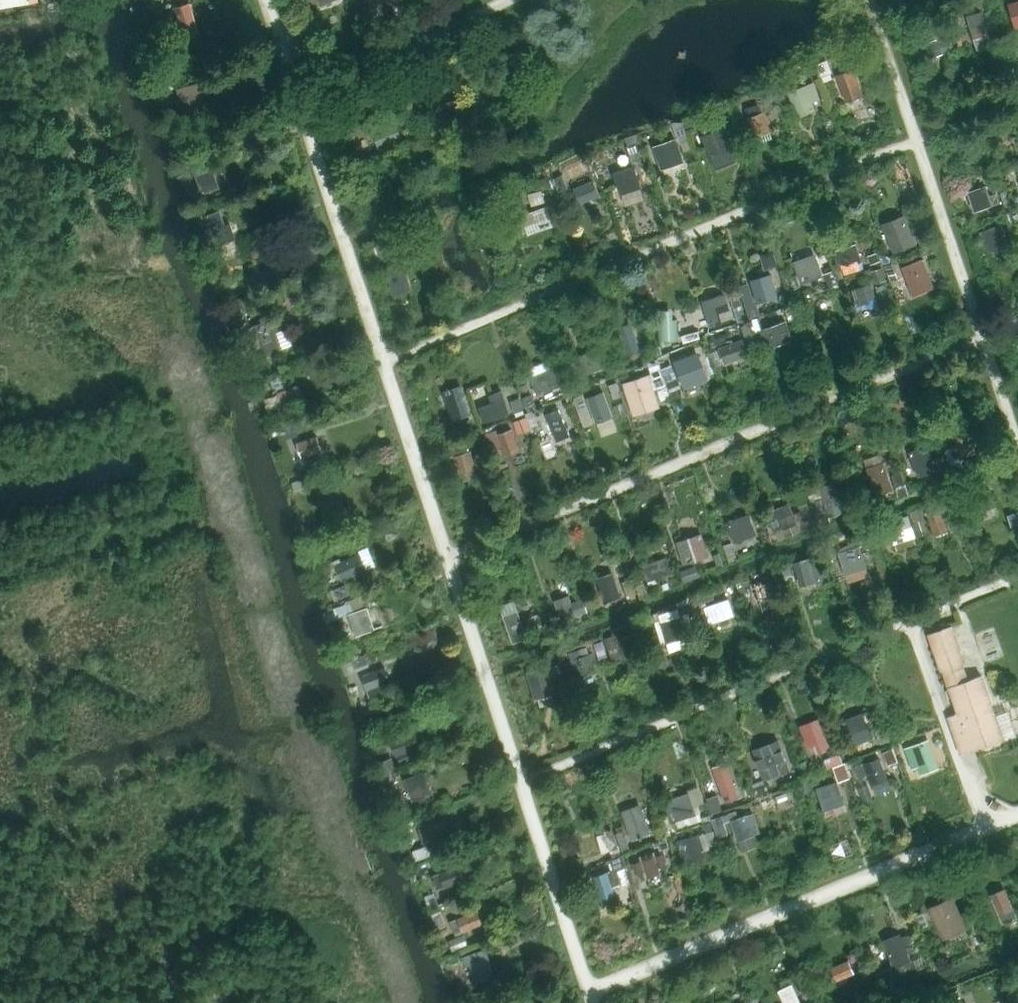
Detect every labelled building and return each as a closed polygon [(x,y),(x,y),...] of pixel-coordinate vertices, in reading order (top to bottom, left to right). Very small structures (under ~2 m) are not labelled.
[(40,2),(39,0),(0,0),(0,9),(40,2)] [(1008,5),(1015,27),(1017,26),(1017,2),(1008,5)] [(173,7),(180,32),(184,30),(186,37),(198,34),(189,3),(173,7)] [(982,12),(967,16),(975,45),(990,41),(982,12)] [(948,36),(925,42),(929,58),(952,51),(948,36)] [(827,60),(816,64),(821,77),(832,73),(827,60)] [(853,69),(837,75),(846,99),(847,99),(862,94),(853,69)] [(173,89),(170,79),(159,83),(161,92),(173,89)] [(779,81),(772,84),(778,100),(785,97),(779,81)] [(198,82),(175,89),(182,113),(205,107),(198,82)] [(813,83),(788,92),(794,109),(819,99),(813,83)] [(452,114),(447,116),(451,130),(475,122),(471,108),(467,109),(466,110),(462,98),(448,103),(452,114)] [(738,101),(731,103),(736,119),(744,117),(738,101)] [(759,104),(746,109),(749,118),(747,119),(753,137),(771,131),(764,113),(762,114),(759,104)] [(714,116),(699,123),(703,131),(718,124),(714,116)] [(688,141),(681,121),(673,124),(680,143),(688,141)] [(724,127),(702,136),(711,157),(733,148),(724,127)] [(676,139),(653,147),(661,170),(684,162),(676,139)] [(642,160),(637,143),(627,146),(632,163),(642,160)] [(190,159),(178,163),(182,174),(192,170),(201,194),(202,194),(218,188),(209,164),(194,170),(190,159)] [(614,173),(613,173),(621,195),(642,188),(634,166),(614,173)] [(568,188),(562,175),(554,178),(559,191),(568,188)] [(592,181),(573,188),(579,204),(598,196),(592,181)] [(985,187),(968,192),(974,211),(1000,203),(996,193),(991,195),(988,196),(985,187)] [(544,202),(541,191),(529,194),(532,205),(544,202)] [(546,207),(522,216),(528,235),(529,235),(553,226),(546,207)] [(220,210),(208,215),(219,245),(237,238),(231,223),(228,224),(225,225),(220,210)] [(201,211),(192,214),(194,221),(203,218),(201,211)] [(902,222),(884,229),(893,253),(911,246),(902,222)] [(1000,224),(979,232),(983,245),(986,248),(990,250),(994,251),(995,251),(1001,249),(1004,244),(1005,241),(1005,238),(1000,224)] [(387,258),(383,244),(373,247),(376,261),(387,258)] [(780,248),(766,251),(769,266),(783,264),(780,248)] [(858,253),(838,259),(841,269),(862,262),(858,253)] [(880,261),(877,253),(868,256),(870,264),(880,261)] [(795,261),(793,262),(801,284),(823,276),(816,254),(795,261)] [(922,259),(901,268),(910,289),(931,280),(922,259)] [(403,262),(386,267),(395,295),(412,290),(403,262)] [(885,264),(891,281),(898,279),(892,262),(885,264)] [(886,280),(882,268),(872,271),(876,283),(886,280)] [(834,270),(825,274),(830,285),(839,281),(834,270)] [(771,276),(751,281),(757,303),(767,300),(766,295),(776,292),(771,276)] [(871,284),(851,290),(858,312),(859,311),(877,306),(871,284)] [(736,287),(728,289),(738,323),(746,320),(736,287)] [(712,308),(705,310),(710,328),(721,324),(718,313),(730,309),(725,294),(710,299),(712,308)] [(760,314),(757,304),(746,307),(749,318),(760,314)] [(798,318),(795,306),(786,309),(789,321),(798,318)] [(249,321),(245,310),(232,315),(236,326),(249,321)] [(273,319),(254,326),(264,356),(283,350),(273,319)] [(658,320),(658,340),(676,340),(676,320),(658,320)] [(786,321),(758,331),(764,350),(793,340),(786,321)] [(627,356),(640,351),(631,323),(610,330),(614,343),(621,340),(627,356)] [(581,338),(573,341),(578,355),(587,352),(581,338)] [(742,340),(719,347),(725,363),(747,356),(742,340)] [(598,352),(577,360),(583,375),(604,367),(598,352)] [(696,354),(674,362),(683,386),(705,378),(696,354)] [(620,359),(612,362),(616,370),(623,367),(620,359)] [(536,376),(530,378),(537,396),(539,395),(562,386),(554,368),(536,376)] [(279,375),(270,379),(275,391),(284,387),(279,375)] [(649,375),(623,383),(630,404),(656,395),(649,375)] [(621,397),(617,383),(609,385),(614,399),(621,397)] [(299,386),(278,393),(284,408),(305,400),(299,386)] [(471,414),(461,386),(444,392),(453,420),(471,414)] [(480,406),(479,407),(484,421),(508,413),(501,392),(490,396),(492,403),(480,406)] [(589,397),(588,398),(596,422),(612,417),(604,392),(589,397)] [(536,405),(532,394),(523,398),(527,409),(536,405)] [(575,400),(580,414),(589,411),(584,396),(575,400)] [(523,410),(519,398),(510,402),(514,413),(523,410)] [(547,413),(546,414),(557,441),(570,436),(559,409),(547,413)] [(540,430),(534,411),(526,414),(532,432),(540,430)] [(530,428),(526,417),(514,422),(518,433),(530,428)] [(472,424),(470,419),(453,425),(454,430),(472,424)] [(295,425),(283,429),(286,438),(298,435),(295,425)] [(488,432),(486,434),(492,450),(494,450),(502,447),(505,454),(519,449),(512,429),(498,435),(496,430),(488,432)] [(957,446),(945,450),(952,470),(966,465),(963,457),(979,452),(971,429),(954,436),(957,446)] [(473,443),(481,441),(479,432),(470,435),(473,443)] [(299,442),(298,442),(306,467),(325,461),(317,436),(299,442)] [(926,445),(909,452),(918,477),(936,471),(926,445)] [(470,452),(454,457),(460,474),(461,474),(476,469),(470,452)] [(949,470),(945,461),(938,463),(941,473),(949,470)] [(883,463),(867,468),(876,495),(892,490),(883,463)] [(901,472),(892,475),(898,494),(907,491),(901,472)] [(295,491),(307,488),(305,479),(292,482),(295,491)] [(832,483),(819,488),(829,517),(847,511),(843,498),(837,500),(832,483)] [(970,496),(975,511),(994,505),(989,490),(970,496)] [(827,520),(820,499),(811,503),(818,524),(827,520)] [(949,503),(926,511),(934,535),(935,535),(947,531),(944,519),(954,516),(953,514),(949,503)] [(777,509),(767,512),(778,540),(800,532),(789,504),(777,509)] [(1008,515),(1011,526),(1017,524),(1017,512),(1008,515)] [(748,513),(726,522),(733,539),(755,530),(748,513)] [(908,514),(886,522),(894,544),(916,536),(908,514)] [(928,533),(923,521),(915,524),(919,536),(928,533)] [(883,543),(878,525),(870,527),(875,545),(883,543)] [(869,527),(861,530),(865,548),(874,546),(869,527)] [(701,534),(677,542),(681,554),(691,551),(694,561),(708,556),(701,534)] [(732,543),(723,546),(728,558),(736,555),(732,543)] [(840,552),(838,552),(846,575),(847,575),(867,568),(860,545),(840,552)] [(360,555),(336,565),(342,579),(366,569),(360,555)] [(820,583),(811,557),(796,562),(805,588),(820,583)] [(667,558),(642,565),(647,581),(672,573),(667,558)] [(699,577),(696,566),(680,571),(684,582),(699,577)] [(757,584),(751,586),(757,605),(775,600),(771,586),(776,585),(772,572),(755,577),(757,584)] [(597,577),(597,578),(604,602),(620,597),(613,573),(597,577)] [(750,583),(748,576),(735,580),(739,595),(747,592),(745,584),(750,583)] [(351,595),(346,584),(331,590),(335,601),(351,595)] [(347,604),(334,608),(337,617),(349,613),(357,636),(375,629),(363,595),(346,601),(347,604)] [(556,599),(555,600),(561,620),(587,611),(583,600),(572,603),(569,595),(556,599)] [(688,597),(676,603),(681,615),(693,611),(688,597)] [(729,599),(705,607),(710,623),(712,623),(734,616),(729,599)] [(506,615),(503,615),(513,643),(528,638),(517,610),(506,615)] [(552,611),(543,614),(550,635),(559,632),(552,611)] [(542,627),(538,615),(527,618),(532,631),(542,627)] [(683,617),(661,623),(666,642),(688,636),(683,617)] [(966,663),(953,626),(928,634),(940,672),(943,671),(964,664),(966,663)] [(641,659),(633,635),(621,639),(628,663),(641,659)] [(365,654),(352,660),(356,671),(370,665),(365,654)] [(590,654),(571,660),(574,669),(579,667),(582,677),(596,672),(590,654)] [(564,676),(561,664),(551,667),(554,678),(564,676)] [(969,680),(964,664),(943,671),(957,714),(947,718),(960,755),(1005,740),(983,675),(969,680)] [(385,667),(362,676),(371,698),(383,693),(380,685),(381,684),(391,681),(385,667)] [(548,668),(527,674),(535,699),(556,693),(548,668)] [(875,737),(864,710),(847,718),(857,744),(875,737)] [(824,725),(803,734),(808,748),(816,745),(819,753),(833,747),(824,725)] [(889,741),(885,729),(876,732),(879,744),(889,741)] [(415,730),(392,739),(400,763),(410,760),(407,752),(421,746),(415,730)] [(936,760),(929,740),(905,749),(912,768),(936,760)] [(771,742),(760,747),(764,757),(756,760),(764,780),(790,770),(782,750),(775,753),(771,742)] [(897,761),(893,749),(884,752),(888,764),(897,761)] [(842,763),(839,754),(825,759),(828,768),(842,763)] [(864,763),(855,766),(859,777),(867,774),(871,784),(887,779),(880,759),(865,764),(864,763)] [(385,773),(395,768),(392,761),(382,765),(385,773)] [(727,763),(713,767),(725,801),(738,797),(727,763)] [(844,764),(834,767),(838,781),(849,778),(844,764)] [(424,771),(405,778),(413,801),(432,794),(424,771)] [(808,777),(801,780),(803,787),(811,784),(808,777)] [(837,782),(817,789),(824,811),(844,804),(837,782)] [(765,784),(754,788),(757,796),(769,792),(765,784)] [(690,792),(664,800),(671,823),(697,815),(690,792)] [(722,810),(717,795),(708,798),(712,813),(722,810)] [(642,809),(624,815),(632,839),(650,833),(642,809)] [(736,812),(729,814),(741,851),(755,846),(751,835),(760,833),(754,813),(738,818),(736,812)] [(722,817),(712,820),(718,836),(727,833),(722,817)] [(445,819),(419,828),(425,844),(451,835),(445,819)] [(708,846),(716,843),(711,823),(701,825),(703,834),(705,833),(708,846)] [(612,829),(605,831),(613,855),(619,853),(612,829)] [(624,832),(617,834),(623,851),(630,849),(624,832)] [(699,834),(677,841),(684,864),(706,857),(699,834)] [(666,838),(654,842),(655,846),(659,845),(660,850),(669,847),(666,838)] [(428,846),(413,851),(416,860),(431,855),(428,846)] [(642,860),(632,863),(635,873),(645,870),(647,877),(660,873),(658,866),(668,863),(665,854),(655,856),(654,852),(641,856),(641,859),(642,860)] [(607,872),(594,876),(600,899),(602,899),(615,895),(613,886),(612,886),(621,883),(622,886),(630,883),(625,868),(627,867),(623,855),(611,859),(615,869),(607,872)] [(440,873),(433,876),(437,889),(445,886),(445,887),(465,880),(460,865),(440,872),(440,873)] [(681,877),(674,879),(678,892),(685,890),(681,877)] [(992,894),(991,894),(1003,923),(1016,917),(1005,889),(992,894)] [(434,893),(425,896),(430,908),(439,905),(434,893)] [(953,897),(929,907),(943,939),(967,929),(953,897)] [(477,910),(450,921),(456,935),(457,935),(483,924),(477,910)] [(441,911),(432,915),(436,924),(445,920),(441,911)] [(928,924),(923,914),(915,917),(920,928),(928,924)] [(885,940),(883,940),(894,968),(911,961),(908,953),(915,950),(909,934),(904,936),(901,937),(900,934),(885,940)] [(468,944),(464,935),(449,941),(453,951),(468,944)] [(486,948),(467,955),(474,977),(494,971),(486,948)] [(849,960),(829,969),(834,981),(854,973),(849,960)] [(893,977),(890,968),(878,972),(881,981),(893,977)] [(778,990),(784,1002),(802,1002),(792,983),(778,990)]
